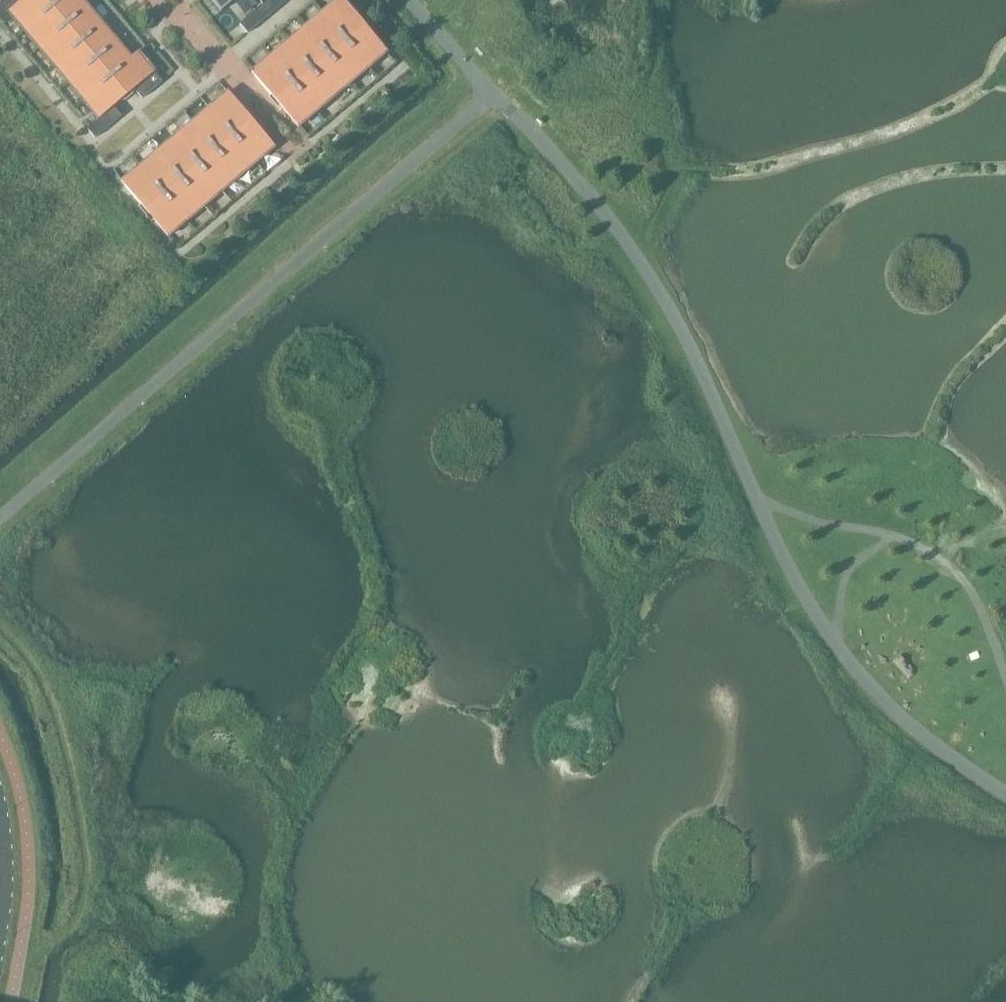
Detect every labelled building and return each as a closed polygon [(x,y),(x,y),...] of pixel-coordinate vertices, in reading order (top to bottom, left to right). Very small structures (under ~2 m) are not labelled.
[(10,11),(100,119),(87,129),(95,138),(122,116),(114,107),(134,90),(142,99),(163,81),(138,52),(131,58),(81,0),(4,0),(0,4),(0,20),(10,11)] [(222,11),(235,0),(212,0),(222,11)] [(240,24),(248,34),(288,0),(269,0),(240,24)] [(252,72),(298,127),(388,51),(344,0),(337,0),(252,72)] [(122,182),(168,237),(275,146),(229,91),(122,182)]
